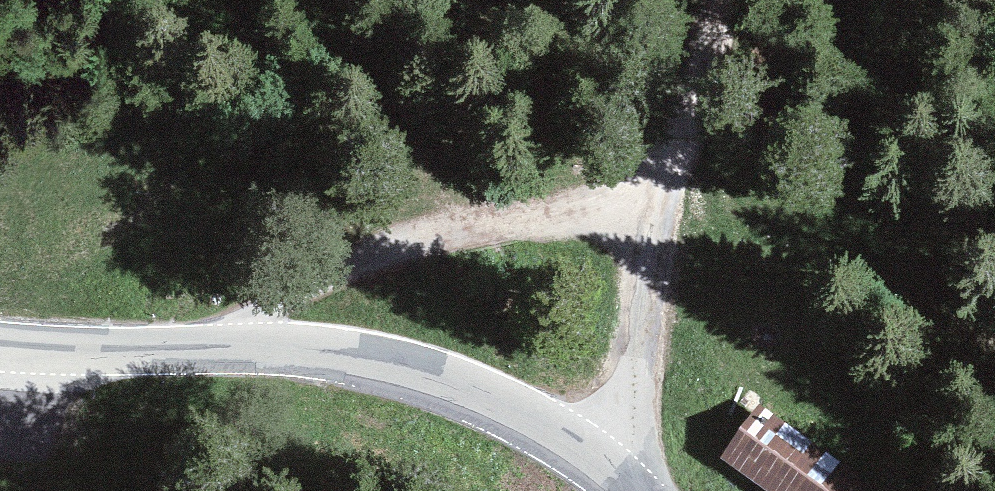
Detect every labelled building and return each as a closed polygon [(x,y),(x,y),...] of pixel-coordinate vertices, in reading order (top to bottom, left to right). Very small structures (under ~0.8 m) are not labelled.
[(767,414),(732,463),(771,490),(877,490),(767,414)]
